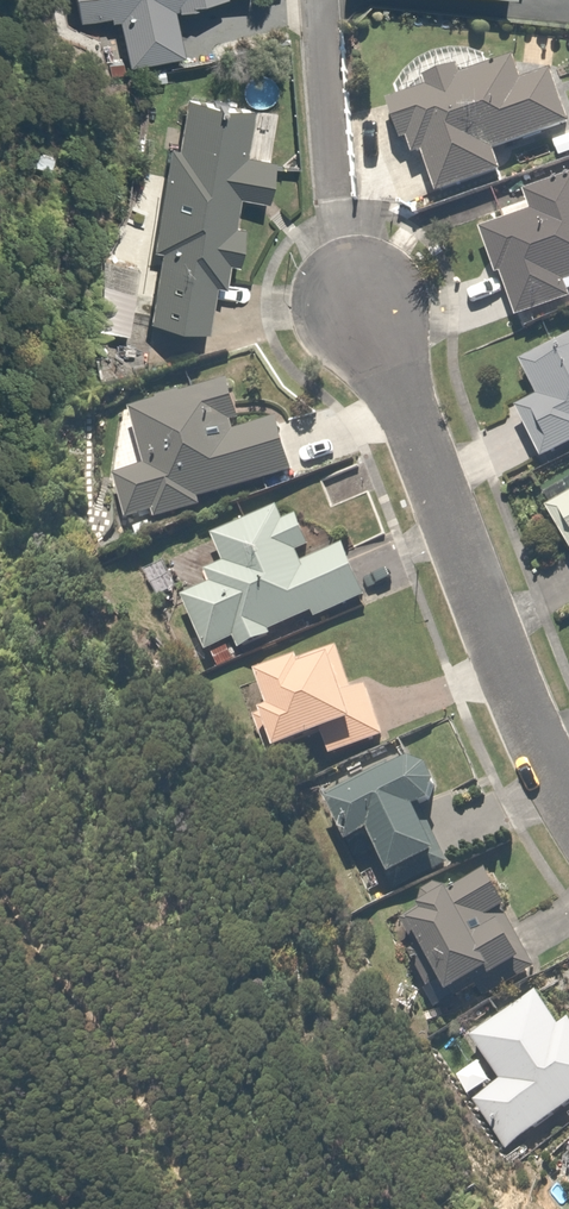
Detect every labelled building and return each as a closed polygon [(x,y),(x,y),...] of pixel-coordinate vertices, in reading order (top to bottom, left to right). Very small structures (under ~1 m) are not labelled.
[(169,13),(210,5),(209,0),(67,0),(72,22),(111,14),(122,67),(178,56),(169,13)] [(392,144),(404,141),(404,142),(404,143),(403,144),(403,145),(403,146),(403,147),(404,148),(404,149),(404,150),(405,151),(406,152),(406,153),(407,153),(407,154),(408,154),(409,155),(410,156),(411,156),(412,156),(413,157),(414,157),(415,157),(416,157),(417,156),(418,156),(419,156),(420,155),(431,194),(498,175),(491,151),(565,122),(547,72),(518,81),(509,61),(458,81),(450,57),(425,63),(431,88),(383,101),(392,144)] [(180,94),(171,146),(161,144),(144,252),(154,254),(143,321),(198,329),(206,281),(216,283),(219,264),(229,266),(236,227),(226,225),(230,200),(257,204),(264,157),(237,153),(245,105),(180,94)] [(545,309),(532,265),(544,262),(550,280),(568,274),(568,178),(523,192),(530,214),(474,231),(487,275),(498,272),(512,319),(545,309)] [(514,365),(530,393),(508,406),(539,460),(568,443),(568,333),(514,365)] [(225,376),(122,403),(139,467),(110,475),(122,519),(290,475),(274,418),(238,427),(225,376)] [(568,544),(568,489),(546,502),(568,544)] [(274,509),(204,537),(215,565),(198,572),(203,584),(177,594),(198,650),(205,647),(212,666),(227,660),(220,641),(228,638),(234,651),(266,638),(264,631),(308,613),(311,620),(359,601),(354,588),(337,546),(297,562),(293,552),(306,546),(294,516),(279,522),(274,509)] [(264,751),(319,734),(326,757),(382,739),(366,689),(347,695),(332,646),(249,672),(261,709),(252,712),(264,751)] [(341,845),(360,834),(385,878),(433,851),(408,807),(421,800),(395,754),(315,798),(341,845)] [(438,997),(466,983),(470,992),(525,964),(520,955),(525,953),(486,876),(445,897),(438,883),(403,901),(411,915),(399,921),(438,997)] [(466,1037),(494,1079),(469,1096),(503,1145),(568,1100),(568,1018),(553,1030),(528,994),(466,1037)]
